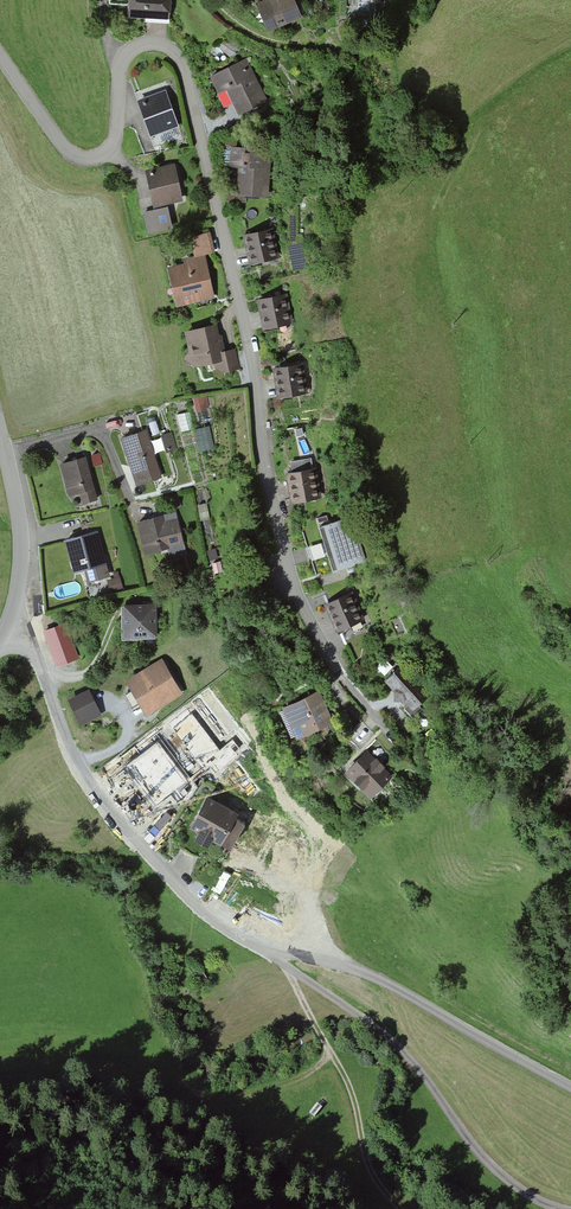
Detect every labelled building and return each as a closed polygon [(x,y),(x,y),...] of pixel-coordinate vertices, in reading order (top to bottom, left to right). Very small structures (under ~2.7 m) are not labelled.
[(135,14),(172,19),(174,0),(137,0),(135,14)] [(261,4),(270,27),(304,14),(299,0),(270,0),(261,4)] [(244,63),(213,77),(222,97),(229,94),(239,117),(263,107),(244,63)] [(171,92),(144,101),(155,135),(183,126),(171,92)] [(177,165),(150,171),(159,209),(185,203),(177,165)] [(271,169),(240,167),(238,198),(269,200),(271,169)] [(212,235),(194,239),(198,258),(172,264),(183,308),(218,299),(209,260),(218,257),(212,235)] [(272,235),(248,240),(254,266),(278,261),(272,235)] [(287,295),(261,300),(268,331),(293,325),(287,295)] [(221,326),(189,332),(196,370),(217,366),(219,377),(240,373),(235,351),(226,353),(221,326)] [(299,367),(277,370),(282,402),(304,399),(299,367)] [(194,412),(164,416),(172,472),(165,473),(167,489),(215,482),(203,396),(192,397),(194,412)] [(150,433),(124,442),(135,475),(144,472),(146,478),(163,472),(150,433)] [(84,460),(65,466),(74,498),(93,493),(84,460)] [(322,469),(295,472),(300,510),(327,507),(322,469)] [(165,516),(141,523),(151,558),(172,552),(171,546),(181,543),(175,520),(166,522),(165,516)] [(350,516),(319,525),(332,572),(364,563),(350,516)] [(99,533),(69,542),(78,574),(86,572),(90,584),(112,578),(99,533)] [(352,591),(334,598),(347,631),(364,624),(352,591)] [(160,604),(129,605),(131,636),(162,635),(160,604)] [(64,623),(46,630),(58,663),(76,657),(64,623)] [(164,660),(131,681),(153,715),(186,694),(164,660)] [(437,699),(404,666),(387,683),(420,716),(437,699)] [(98,714),(88,691),(71,699),(82,722),(98,714)] [(321,692),(290,706),(303,736),(335,722),(321,692)] [(400,775),(372,749),(349,774),(377,800),(400,775)] [(142,791),(141,806),(176,809),(177,791),(170,790),(170,794),(142,791)] [(247,815),(213,799),(198,831),(232,847),(247,815)]
